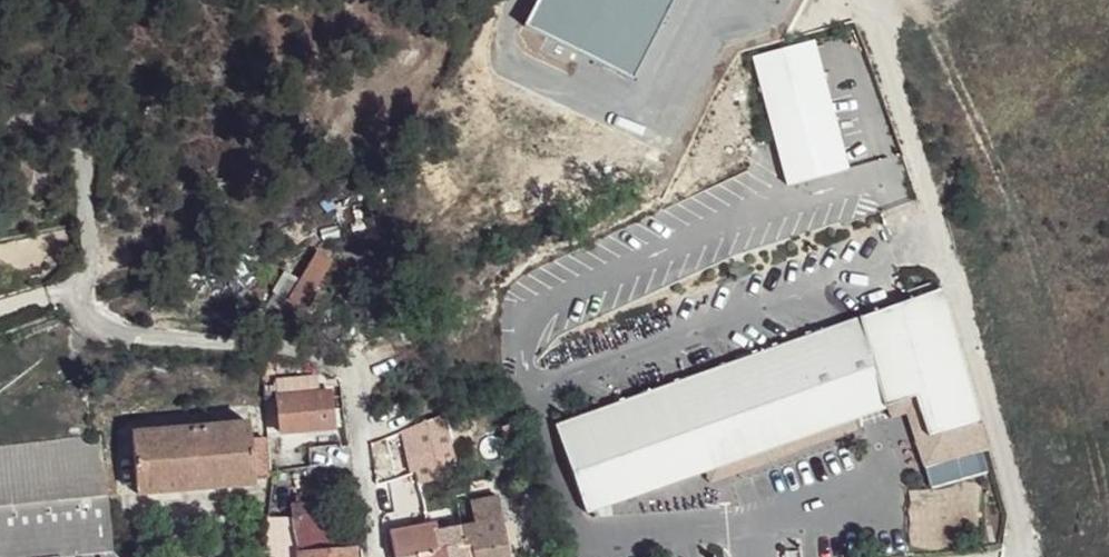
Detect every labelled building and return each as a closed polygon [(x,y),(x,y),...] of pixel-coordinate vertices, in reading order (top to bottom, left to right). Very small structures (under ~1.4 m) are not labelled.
[(877,160),(844,34),(757,57),(765,87),(762,89),(787,184),(865,163),(877,160)] [(551,149),(563,156),(574,133),(521,105),(524,100),(501,88),(494,100),(479,90),(464,117),(502,138),(495,151),(538,175),(551,149)] [(556,422),(582,498),(569,502),(574,516),(912,402),(925,439),(986,419),(943,292),(556,422)] [(277,397),(280,433),(334,429),(330,392),(277,397)] [(423,443),(452,439),(448,413),(400,433),(403,436),(407,439),(415,442),(418,443),(423,443)] [(132,432),(137,494),(255,485),(254,480),(267,479),(263,437),(251,439),(249,423),(132,432)] [(107,496),(101,436),(0,446),(0,507),(107,496)] [(416,470),(421,489),(442,481),(437,461),(416,470)] [(379,483),(386,512),(424,499),(421,489),(416,470),(379,483)] [(113,553),(107,496),(0,507),(0,556),(74,556),(113,553)] [(462,546),(467,546),(468,556),(508,556),(498,497),(469,503),(472,525),(461,528),(458,529),(462,546)] [(338,499),(290,503),(292,518),(339,513),(339,507),(338,499)] [(357,505),(339,507),(339,513),(342,550),(353,549),(362,548),(357,505)] [(339,513),(292,518),(298,553),(342,550),(339,513)] [(292,518),(268,518),(263,556),(298,556),(298,553),(292,518)] [(459,519),(435,524),(436,533),(458,529),(461,528),(459,519)] [(388,532),(394,556),(468,556),(467,546),(462,546),(458,529),(436,533),(435,524),(388,532)] [(957,542),(947,543),(947,556),(954,556),(958,556),(957,542)] [(298,556),(354,556),(353,549),(342,550),(298,553),(298,556)]
